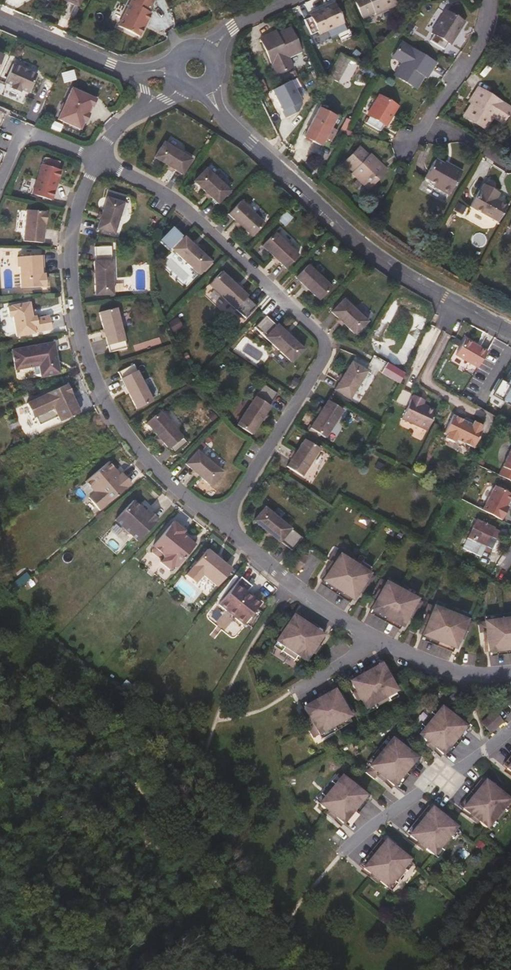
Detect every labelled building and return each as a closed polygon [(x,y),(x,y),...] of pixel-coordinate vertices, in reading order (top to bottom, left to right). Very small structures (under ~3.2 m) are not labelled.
[(152,0),(131,0),(116,26),(137,37),(148,15),(146,14),(152,0)] [(392,0),(353,0),(361,19),(372,14),(373,16),(395,6),(392,0)] [(342,24),(333,4),(309,15),(310,18),(304,20),(311,34),(317,31),(318,35),(342,24)] [(462,23),(444,11),(430,33),(432,35),(429,41),(442,49),(446,43),(449,45),(462,23)] [(299,52),(288,28),(268,38),(267,34),(258,38),(275,75),(288,69),(284,59),(299,52)] [(434,64),(400,43),(392,55),(401,61),(392,75),(415,90),(427,71),(429,72),(434,64)] [(349,60),(339,54),(327,77),(337,83),(349,60)] [(36,76),(12,65),(4,84),(11,87),(10,90),(19,94),(21,91),(28,94),(36,76)] [(307,103),(293,76),(270,88),(284,114),(307,103)] [(510,109),(476,88),(471,96),(473,98),(462,116),(484,130),(493,116),(502,122),(510,109)] [(57,120),(79,130),(82,124),(84,125),(88,116),(86,115),(89,108),(91,109),(95,101),(70,90),(64,104),(61,105),(59,110),(60,113),(57,120)] [(396,107),(377,96),(365,116),(368,118),(365,123),(378,131),(382,125),(384,127),(396,107)] [(317,110),(333,119),(338,121),(340,118),(319,107),(317,110)] [(333,119),(317,110),(302,138),(318,147),(322,140),(327,143),(333,132),(328,129),(333,119)] [(338,121),(333,119),(328,129),(333,132),(338,121)] [(187,160),(160,143),(150,158),(178,175),(187,160)] [(369,158),(358,147),(343,163),(351,172),(350,173),(366,190),(385,171),(371,157),(369,158)] [(59,169),(61,162),(45,157),(42,163),(59,169)] [(440,163),(434,159),(423,179),(429,183),(428,185),(447,196),(461,172),(441,161),(440,163)] [(59,171),(40,165),(34,185),(39,186),(36,196),(50,200),(54,188),(51,187),(53,180),(56,181),(59,171)] [(226,192),(202,169),(190,182),(214,204),(226,192)] [(494,192),(482,185),(479,192),(477,191),(468,207),(497,223),(506,207),(495,200),(490,198),(494,192)] [(120,204),(103,199),(94,230),(111,235),(120,204)] [(260,224),(236,202),(224,215),(248,237),(260,224)] [(45,213),(25,211),(22,242),(41,244),(43,225),(44,225),(45,213)] [(207,262),(198,253),(181,237),(180,238),(170,228),(158,241),(190,270),(195,275),(207,262)] [(294,256),(270,233),(258,246),(282,268),(294,256)] [(110,295),(108,247),(91,248),(92,263),(91,263),(92,296),(110,295)] [(42,267),(41,257),(16,258),(16,268),(18,268),(19,289),(43,288),(43,275),(40,275),(39,267),(42,267)] [(327,287),(304,265),(292,278),(316,300),(327,287)] [(206,285),(232,310),(242,319),(254,307),(243,297),(244,296),(241,294),(217,272),(206,285)] [(328,311),(339,322),(352,334),(354,331),(364,321),(340,299),(328,311)] [(50,330),(48,320),(47,317),(34,319),(34,318),(30,318),(29,312),(28,303),(9,307),(9,308),(6,308),(7,318),(11,317),(15,337),(33,334),(33,333),(42,332),(50,330)] [(123,349),(113,309),(96,313),(107,353),(123,349)] [(288,362),(296,353),(300,349),(291,340),(274,324),(273,325),(263,315),(251,327),(282,356),(288,362)] [(484,350),(462,337),(452,354),(474,366),(484,350)] [(52,343),(31,347),(10,351),(14,370),(16,370),(38,366),(40,377),(58,374),(52,343)] [(348,362),(341,375),(333,391),(348,399),(357,383),(363,370),(348,362)] [(149,402),(130,365),(115,373),(134,409),(149,402)] [(510,405),(510,367),(503,381),(500,380),(498,379),(489,393),(510,405)] [(68,394),(64,384),(44,394),(44,395),(24,404),(29,419),(32,418),(35,427),(54,418),(56,423),(75,414),(69,399),(68,400),(66,395),(68,394)] [(261,384),(254,393),(235,424),(249,434),(267,406),(267,405),(269,401),(275,393),(261,384)] [(410,391),(402,387),(394,403),(404,407),(400,416),(425,428),(434,409),(421,404),(418,402),(420,397),(409,392),(410,391)] [(326,401),(311,423),(308,428),(322,438),(327,431),(340,411),(326,401)] [(185,443),(157,412),(144,424),(172,455),(185,443)] [(461,419),(450,414),(441,432),(444,434),(442,437),(451,441),(453,438),(470,447),(479,428),(478,428),(480,424),(471,419),(469,423),(467,422),(461,419)] [(316,449),(302,439),(284,466),(299,476),(316,449)] [(498,476),(510,483),(510,447),(498,476)] [(183,464),(193,472),(208,485),(220,472),(201,456),(195,451),(183,464)] [(113,471),(105,462),(82,482),(91,493),(85,499),(96,512),(128,484),(119,473),(116,475),(114,477),(111,473),(113,471)] [(510,495),(494,486),(481,511),(500,520),(507,507),(505,506),(510,495)] [(139,509),(130,501),(113,521),(121,528),(121,531),(125,535),(128,535),(136,542),(156,520),(145,510),(143,512),(139,509)] [(300,537),(263,506),(251,520),(277,541),(278,541),(289,549),(300,537)] [(502,532),(477,519),(468,538),(492,551),(502,532)] [(170,522),(164,529),(148,546),(150,548),(149,550),(149,553),(153,557),(156,556),(158,554),(159,555),(160,559),(157,563),(166,571),(170,566),(174,567),(177,563),(191,545),(178,534),(181,531),(170,522)] [(204,550),(187,570),(183,576),(192,584),(198,578),(200,575),(214,587),(229,570),(217,560),(213,557),(204,550)] [(369,570),(340,552),(337,556),(366,575),(369,570)] [(337,556),(331,553),(325,562),(331,566),(321,582),(350,601),(360,584),(366,588),(372,578),(366,575),(337,556)] [(249,587),(238,578),(215,606),(239,626),(257,604),(250,598),(246,602),(240,597),(244,593),(249,587)] [(417,596),(386,579),(384,584),(415,600),(417,596)] [(384,584),(378,580),(373,590),(378,593),(369,610),(400,627),(409,610),(415,613),(420,603),(415,600),(384,584)] [(350,601),(321,582),(319,585),(348,604),(350,601)] [(246,602),(250,598),(244,593),(240,597),(246,602)] [(466,615),(434,603),(432,608),(465,620),(466,615)] [(432,608),(426,605),(422,616),(428,618),(421,636),(453,649),(460,631),(467,633),(471,623),(465,620),(432,608)] [(400,627),(369,610),(367,614),(398,630),(400,627)] [(483,617),(484,622),(510,618),(510,613),(483,617)] [(323,634),(293,616),(291,620),(320,639),(323,634)] [(484,622),(477,623),(479,634),(485,633),(488,652),(510,649),(510,618),(484,622)] [(291,620),(282,634),(274,645),(282,651),(280,653),(279,655),(292,664),(293,662),(295,659),(303,665),(311,653),(320,639),(291,620)] [(453,649),(421,636),(419,640),(452,653),(453,649)] [(282,651),(274,645),(272,648),(280,653),(282,651)] [(488,652),(489,657),(510,654),(510,649),(488,652)] [(303,665),(295,659),(293,662),(301,668),(303,665)] [(349,686),(379,668),(376,664),(346,681),(349,686)] [(379,668),(349,686),(364,712),(372,708),(374,711),(375,712),(389,704),(388,703),(386,699),(394,695),(379,668)] [(332,695),(329,689),(299,706),(302,712),(332,695)] [(342,711),(332,695),(302,712),(312,729),(306,732),(312,742),(317,739),(347,721),(353,718),(348,708),(342,711)] [(440,711),(438,709),(432,716),(435,718),(440,711)] [(430,715),(428,718),(420,728),(422,729),(425,731),(419,738),(443,757),(464,730),(440,711),(435,718),(432,716),(430,715)] [(503,723),(494,714),(482,724),(490,734),(503,723)] [(350,726),(347,721),(317,739),(320,743),(350,726)] [(425,731),(422,729),(416,736),(418,737),(419,738),(425,731)] [(469,733),(464,730),(443,757),(447,760),(469,733)] [(415,762),(408,756),(400,750),(404,745),(395,738),(391,743),(370,771),(366,776),(374,783),(378,778),(391,788),(394,789),(415,762)] [(391,743),(387,740),(366,767),(370,771),(391,743)] [(419,765),(415,762),(394,789),(398,793),(419,765)] [(341,781),(338,779),(332,787),(335,789),(341,781)] [(365,800),(341,781),(335,789),(332,787),(331,785),(321,798),(322,799),(325,801),(319,809),(343,827),(365,800)] [(485,785),(481,781),(460,809),(464,812),(485,785)] [(509,803),(485,785),(464,812),(488,831),(493,823),(496,826),(498,827),(508,814),(506,813),(504,811),(509,803)] [(325,801),(322,799),(316,806),(319,809),(325,801)] [(369,803),(365,800),(343,827),(347,831),(369,803)] [(432,812),(428,809),(403,832),(406,836),(432,812)] [(453,835),(432,812),(406,836),(427,858),(434,852),(436,855),(438,856),(449,845),(448,844),(446,841),(453,835)] [(496,826),(493,823),(488,831),(490,833),(496,826)] [(455,837),(453,835),(446,841),(448,844),(455,837)] [(386,846),(381,842),(360,870),(364,873),(386,846)] [(409,865),(386,846),(364,873),(388,892),(393,885),(396,887),(398,888),(408,875),(406,874),(404,872),(409,865)] [(436,855),(434,852),(427,858),(430,861),(436,855)] [(412,867),(409,865),(404,872),(406,874),(412,867)] [(396,887),(393,885),(388,892),(391,894),(396,887)]
